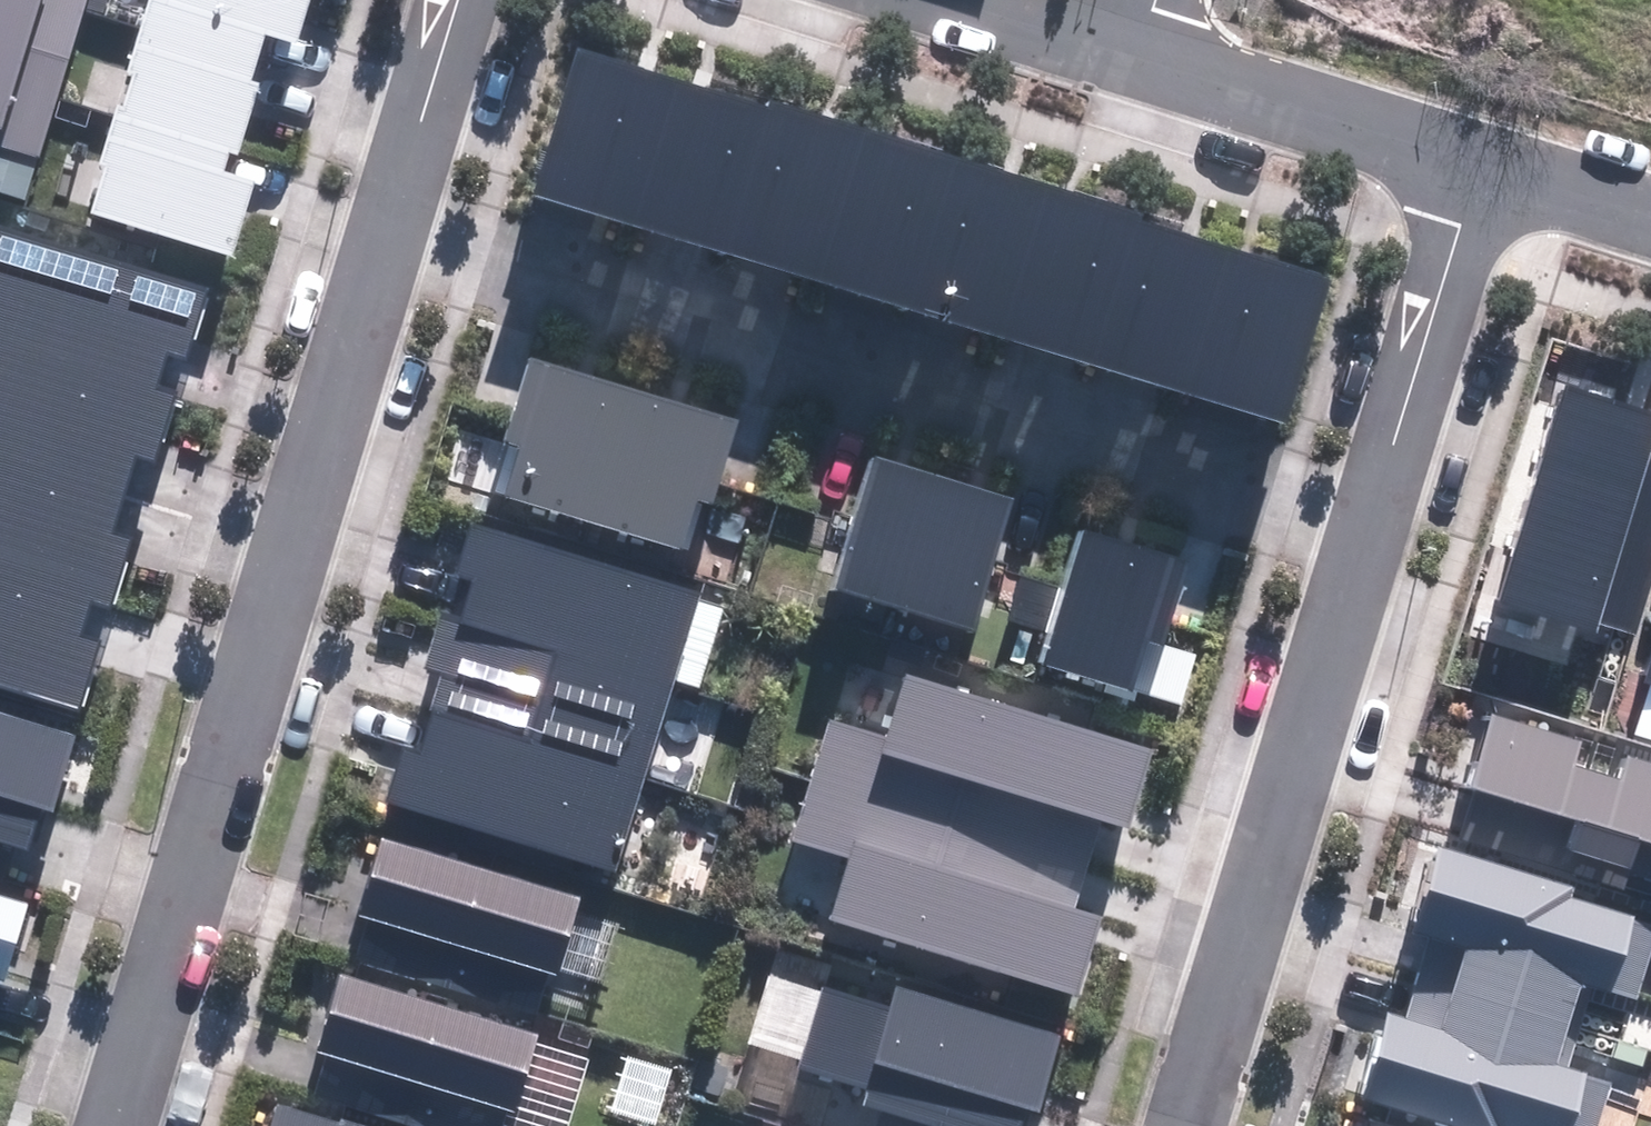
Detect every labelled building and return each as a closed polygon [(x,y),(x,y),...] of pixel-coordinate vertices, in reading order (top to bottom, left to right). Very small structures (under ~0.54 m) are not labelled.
[(28,202),(87,0),(0,0),(0,194),(28,202)] [(90,214),(233,258),(256,182),(222,172),(228,153),(238,156),(260,82),(252,79),(266,34),(297,43),(310,0),(150,0),(99,164),(105,166),(90,214)] [(531,196),(1286,423),(1332,271),(577,45),(531,196)] [(79,709),(99,641),(80,636),(91,600),(108,605),(128,540),(109,534),(134,456),(151,461),(172,392),(155,387),(166,350),(192,358),(213,289),(0,224),(0,684),(79,709)] [(506,495),(687,547),(701,498),(712,502),(737,417),(528,356),(504,440),(520,445),(506,495)] [(1596,636),(1600,623),(1636,635),(1650,587),(1650,408),(1568,382),(1498,605),(1596,636)] [(837,588),(974,630),(1015,500),(878,458),(837,588)] [(390,803),(616,872),(675,679),(698,686),(723,606),(699,599),(701,592),(472,522),(456,576),(472,581),(461,618),(442,612),(424,669),(440,674),(428,711),(419,708),(390,803)] [(1191,562),(1086,531),(1044,665),(1181,707),(1197,654),(1165,644),(1191,562)] [(827,917),(1080,995),(1104,917),(1075,908),(1102,819),(1129,827),(1153,749),(910,674),(891,734),(831,715),(793,838),(846,854),(827,917)] [(0,712),(0,839),(29,847),(39,811),(54,815),(78,735),(0,712)] [(1650,842),(1650,762),(1629,755),(1620,783),(1575,769),(1582,746),(1492,718),(1471,784),(1573,816),(1562,849),(1630,870),(1641,838),(1650,842)] [(578,895),(384,837),(360,916),(554,974),(578,895)] [(1611,1082),(1567,1069),(1592,987),(1639,1001),(1650,960),(1650,922),(1575,900),(1578,890),(1439,850),(1414,934),(1434,940),(1410,1020),(1385,1013),(1360,1099),(1452,1125),(1598,1125),(1611,1082)] [(9,980),(31,902),(0,893),(0,978),(9,980)] [(513,1113),(540,1023),(345,965),(318,1054),(513,1113)] [(933,1125),(1021,1125),(1026,1109),(1040,1113),(1063,1033),(898,985),(891,1009),(824,989),(799,1071),(870,1092),(865,1106),(933,1125)] [(274,1097),(266,1125),(370,1125),(274,1097)]
